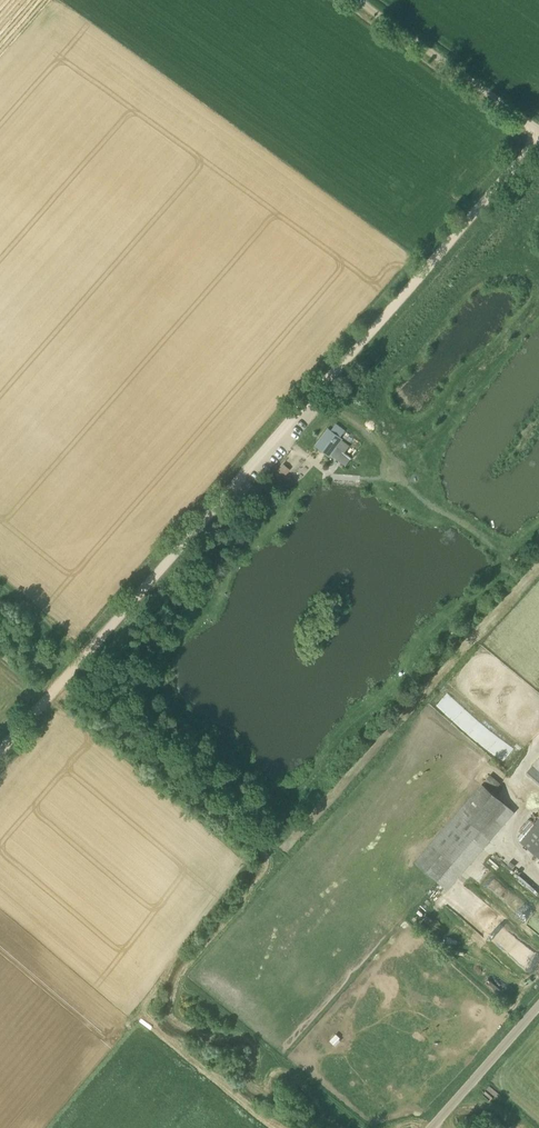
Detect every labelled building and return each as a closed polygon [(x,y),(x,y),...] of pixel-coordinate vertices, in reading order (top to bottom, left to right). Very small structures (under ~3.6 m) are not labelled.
[(340,437),(345,430),(336,424),(331,431),(328,429),(319,439),(316,445),(323,451),(331,440),(338,445),(342,439),(340,437)] [(338,445),(337,446),(345,452),(350,446),(342,440),(338,445)] [(526,772),(538,784),(538,757),(526,772)] [(500,784),(490,775),(482,784),(493,793),(500,784)] [(437,882),(472,840),(504,803),(481,784),(415,863),(437,882)] [(538,818),(519,840),(538,858),(538,819),(538,818)]
